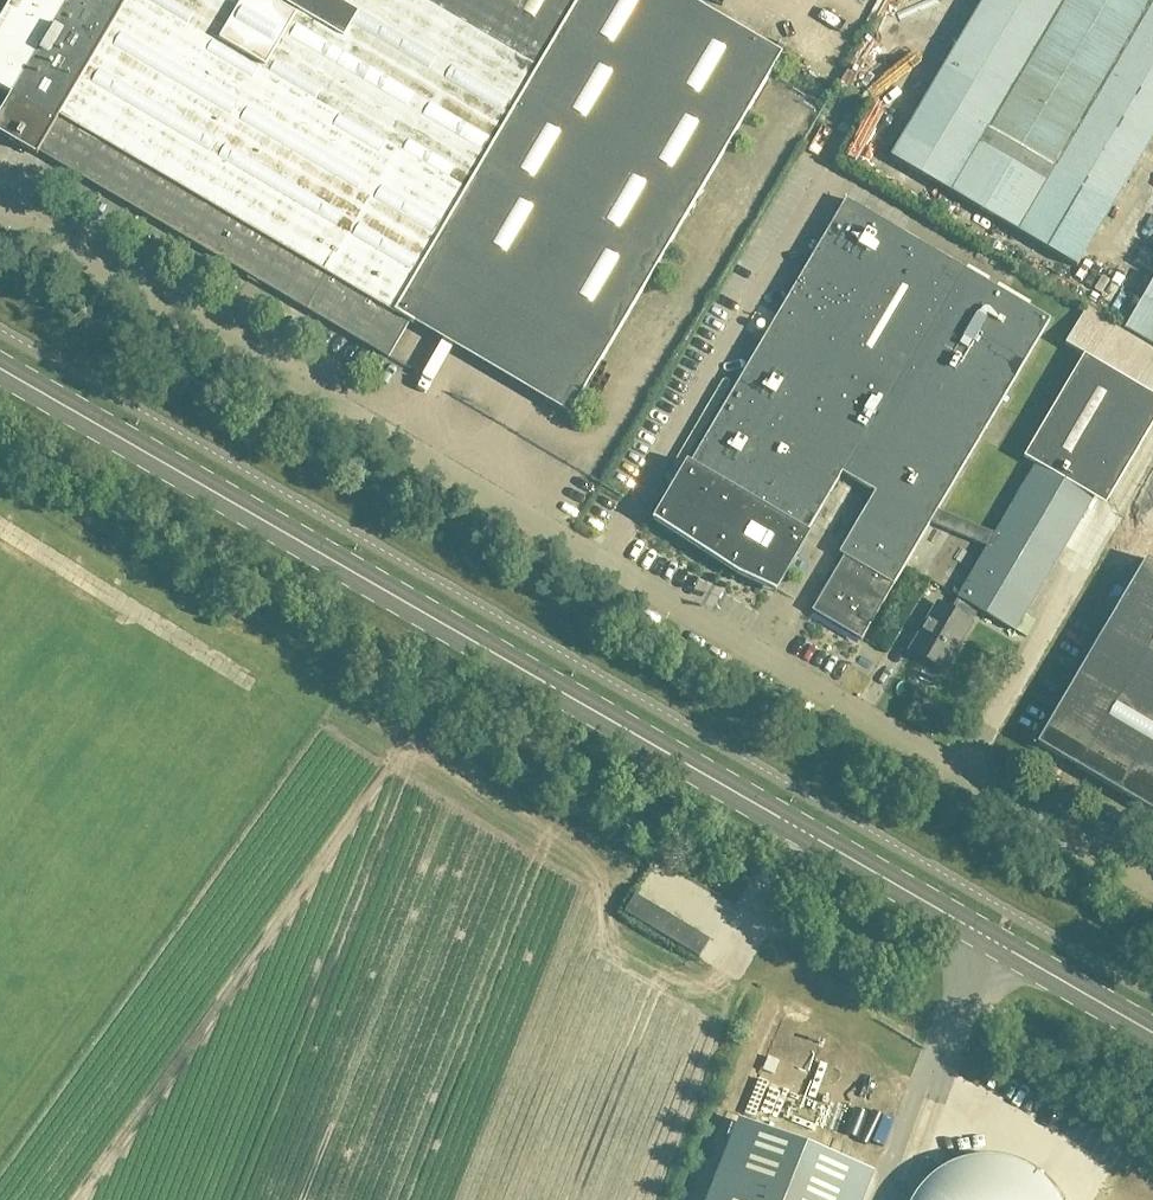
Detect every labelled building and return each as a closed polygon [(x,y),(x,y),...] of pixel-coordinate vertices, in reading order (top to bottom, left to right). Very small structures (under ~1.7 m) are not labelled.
[(12,98),(0,118),(0,136),(36,158),(39,153),(388,359),(410,323),(395,314),(435,247),(610,350),(783,55),(689,0),(0,0),(0,91),(12,98)] [(892,159),(1077,268),(1152,140),(1152,0),(986,0),(892,159)] [(844,151),(860,159),(882,119),(866,110),(844,151)] [(930,524),(987,550),(993,541),(935,515),(1049,319),(960,267),(948,287),(882,249),(892,231),(842,202),(657,522),(774,590),(841,474),(874,493),(839,555),(844,558),(812,612),(861,641),(930,524)] [(1149,265),(1136,289),(1126,284),(1108,318),(1152,341),(1152,267),(1149,265)] [(1125,330),(1088,308),(1065,346),(1152,398),(1152,347),(1125,330)] [(987,550),(958,600),(959,600),(949,616),(969,626),(978,611),(1014,633),(1013,633),(1015,634),(1094,500),(1110,500),(1152,427),(1152,398),(1084,357),(1024,460),(1036,467),(993,541),(987,550)] [(1146,560),(1037,746),(1152,814),(1152,564),(1146,560)] [(970,627),(969,626),(949,616),(936,609),(912,648),(946,668),(970,627)] [(624,915),(699,960),(710,942),(635,897),(624,915)] [(876,1008),(870,1018),(890,1030),(896,1019),(876,1008)] [(766,1103),(776,1082),(760,1075),(750,1096),(766,1103)] [(873,1176),(739,1123),(719,1173),(722,1174),(715,1191),(712,1190),(709,1199),(863,1199),(873,1176)] [(1052,1193),(1041,1180),(1027,1169),(1011,1162),(993,1158),(976,1158),(959,1162),(942,1169),(928,1179),(916,1192),(911,1199),(1056,1199),(1052,1193)]
